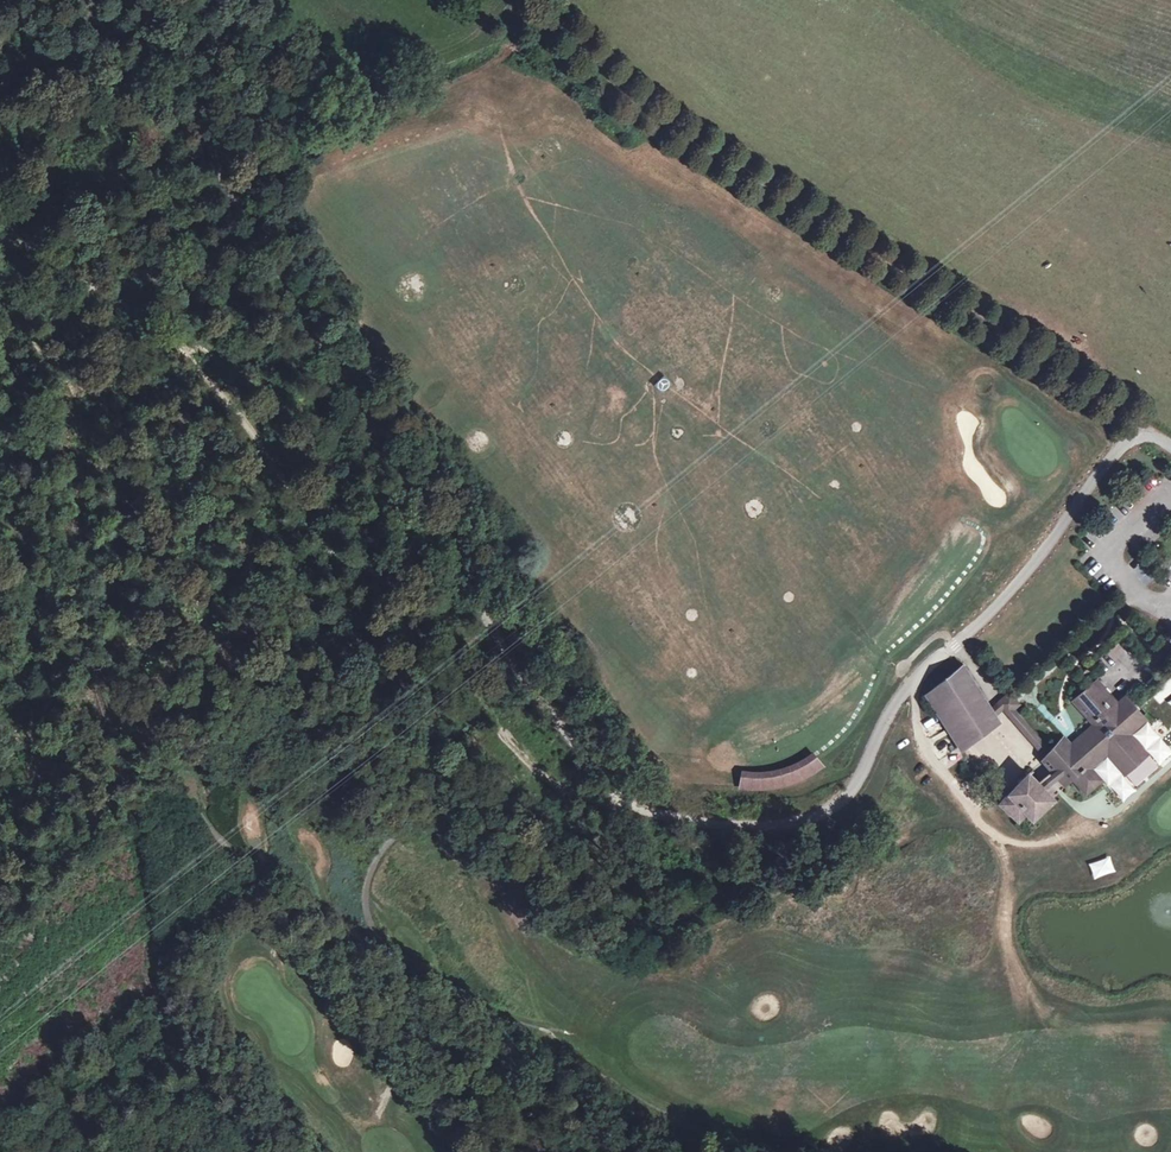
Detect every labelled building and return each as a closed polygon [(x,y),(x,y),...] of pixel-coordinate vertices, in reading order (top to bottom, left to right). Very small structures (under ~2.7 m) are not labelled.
[(1093,559),(1084,566),(1092,576),(1101,570),(1093,559)] [(1131,571),(1148,582),(1156,570),(1138,559),(1131,571)] [(994,708),(989,702),(963,665),(922,695),(963,751),(1004,722),(994,708)] [(1040,758),(1052,772),(1056,775),(1064,784),(1072,778),(1085,792),(1102,778),(1091,766),(1105,754),(1119,768),(1143,748),(1130,733),(1146,719),(1127,697),(1117,705),(1097,682),(1075,701),(1096,723),(1073,742),(1067,736),(1053,748),(1045,753),(1040,758)] [(989,702),(994,708),(1002,703),(1045,753),(1053,748),(1015,703),(1020,699),(1008,687),(989,702)] [(1143,748),(1119,768),(1125,775),(1149,755),(1143,748)] [(741,777),(738,789),(760,791),(782,788),(804,780),(825,767),(816,758),(801,768),(781,775),(758,778),(741,777)] [(1046,785),(1042,781),(1030,769),(996,802),(1022,830),(1029,823),(1033,828),(1061,801),(1046,785)] [(1042,781),(1046,785),(1056,775),(1052,772),(1042,781)] [(1129,784),(1119,794),(1125,799),(1135,789),(1129,784)] [(1110,857),(1088,864),(1093,879),(1115,872),(1110,857)]
